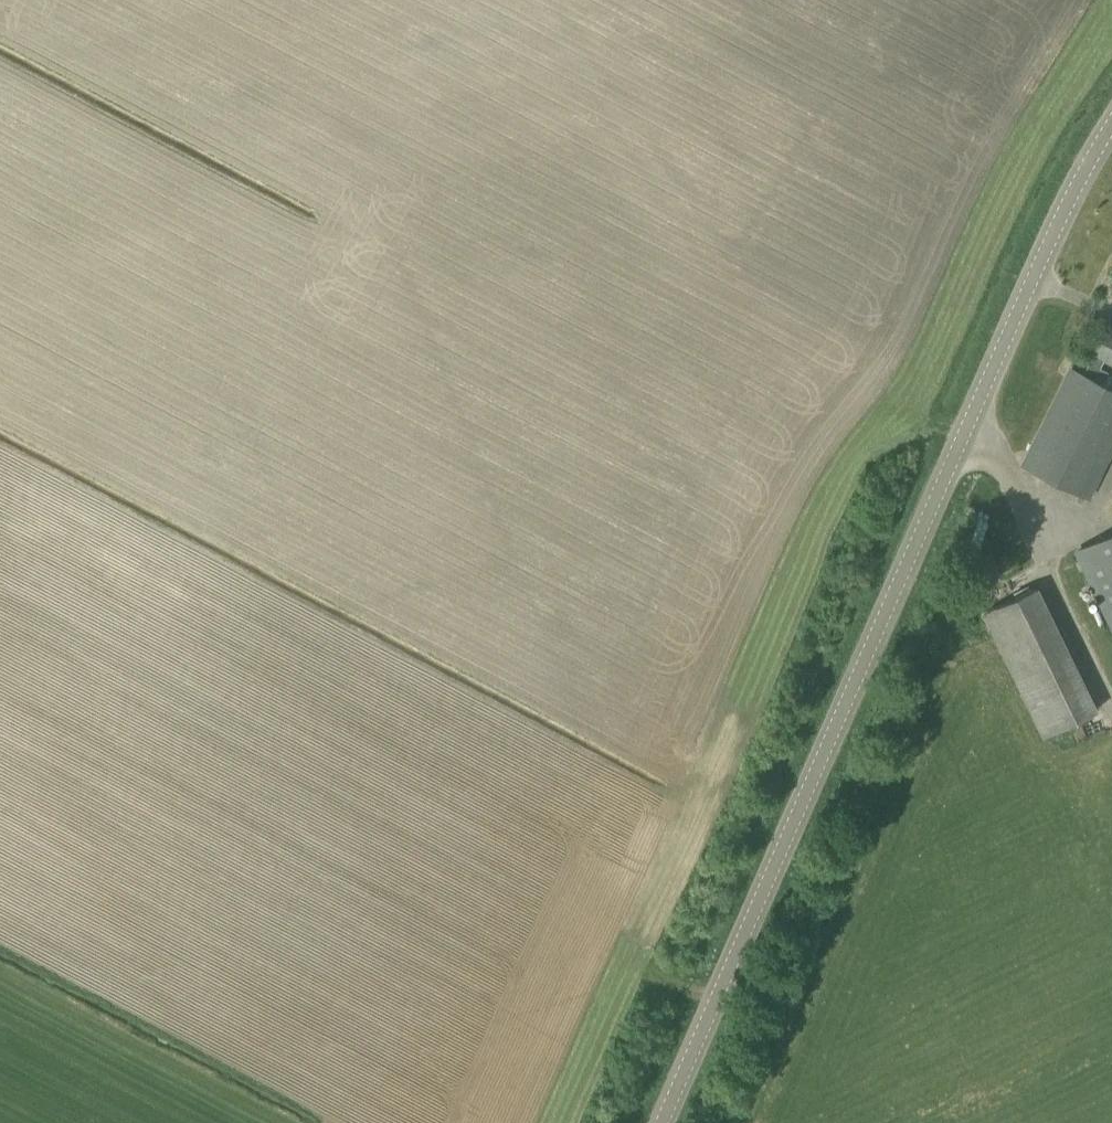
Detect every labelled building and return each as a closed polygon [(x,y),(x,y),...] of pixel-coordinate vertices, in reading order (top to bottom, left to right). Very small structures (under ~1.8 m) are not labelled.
[(1108,324),(1084,374),(1072,368),(1024,464),(1087,496),(1111,445),(1111,388),(1094,379),(1103,359),(1111,364),(1111,326),(1108,324)] [(1078,551),(1111,623),(1111,534),(1078,551)] [(1036,588),(1031,590),(985,613),(1016,677),(1045,736),(1097,710),(1068,652),(1036,588)]
